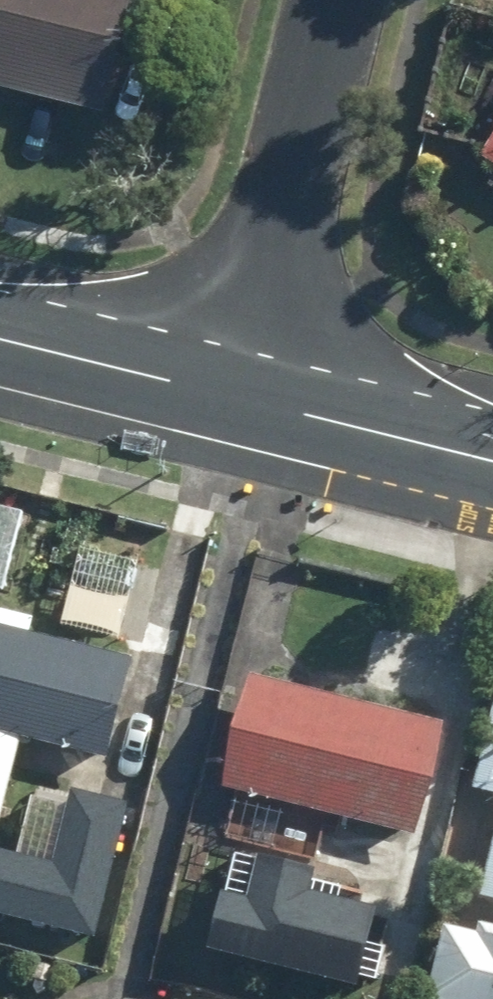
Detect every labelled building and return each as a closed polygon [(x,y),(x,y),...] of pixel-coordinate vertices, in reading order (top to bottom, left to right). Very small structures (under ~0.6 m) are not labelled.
[(106,120),(137,0),(0,0),(0,92),(106,120)] [(0,613),(0,784),(20,789),(33,738),(112,759),(141,651),(0,613)] [(457,726),(255,670),(223,783),(425,839),(457,726)] [(132,869),(48,848),(27,932),(110,953),(132,869)] [(225,890),(209,944),(373,990),(394,914),(321,893),(328,866),(274,850),(269,868),(245,862),(236,893),(225,890)] [(463,920),(442,998),(492,998),(492,928),(463,920)]
